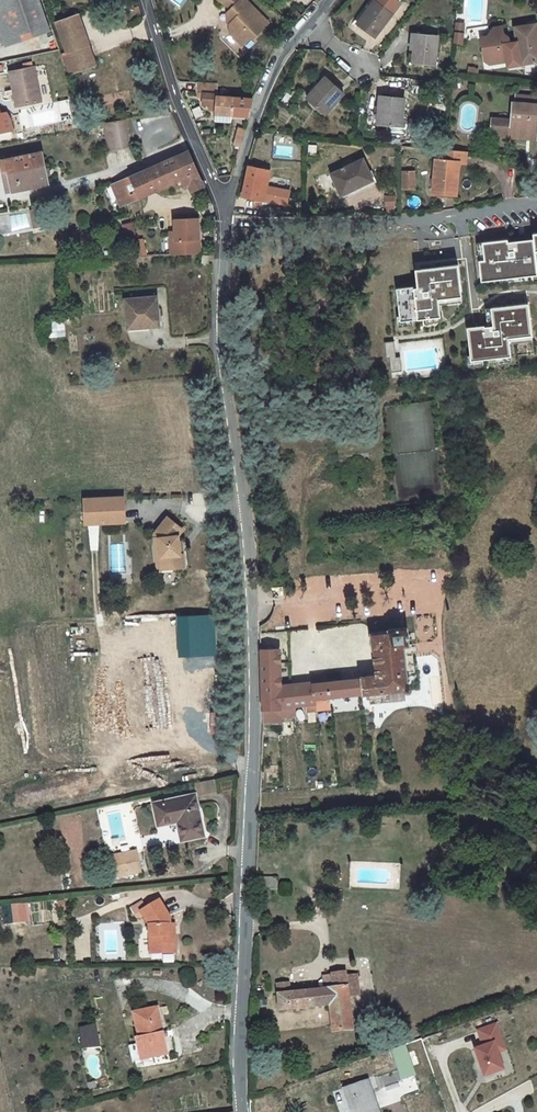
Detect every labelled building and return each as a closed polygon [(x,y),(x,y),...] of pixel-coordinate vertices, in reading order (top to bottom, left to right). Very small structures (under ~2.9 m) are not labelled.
[(17,42),(50,31),(40,0),(2,0),(17,42)] [(228,5),(228,4),(233,8),(228,12),(228,22),(231,24),(230,32),(243,45),(253,36),(254,38),(269,23),(246,0),(220,0),(228,5)] [(392,14),(400,3),(396,0),(373,0),(374,1),(392,14)] [(374,1),(365,13),(366,14),(358,24),(375,36),(392,14),(374,1)] [(302,16),(298,12),(293,14),(296,21),(297,21),(302,16)] [(77,15),(55,22),(67,53),(88,45),(77,15)] [(463,33),(464,24),(456,23),(455,33),(463,33)] [(480,37),(483,51),(487,50),(489,64),(507,61),(507,64),(514,63),(514,65),(536,62),(536,34),(535,24),(514,27),(517,42),(509,43),(508,38),(503,33),(494,35),(480,37)] [(503,33),(502,27),(493,28),(494,35),(503,33)] [(462,43),(463,33),(455,33),(454,42),(462,43)] [(438,36),(416,34),(414,49),(415,49),(414,62),(435,64),(438,36)] [(71,74),(96,65),(88,45),(67,53),(63,54),(71,74)] [(34,67),(9,72),(13,90),(16,90),(19,106),(41,102),(34,67)] [(315,94),(309,100),(325,114),(344,93),(325,77),(312,91),(315,94)] [(215,114),(233,115),(234,98),(217,96),(217,83),(197,82),(196,93),(198,93),(202,93),(202,97),(202,104),(209,105),(215,105),(215,109),(215,114)] [(312,91),(306,98),(309,100),(315,94),(312,91)] [(520,103),(536,104),(536,99),(536,96),(520,95),(520,103)] [(405,99),(380,96),(377,124),(402,126),(405,99)] [(253,99),(234,98),(233,115),(249,116),(253,99)] [(491,132),(510,133),(510,137),(517,138),(518,132),(536,134),(536,126),(536,104),(520,103),(513,103),(511,120),(492,118),(491,132)] [(231,122),(233,115),(215,114),(215,121),(231,122)] [(124,119),(104,123),(106,133),(112,132),(115,149),(129,146),(124,119)] [(245,130),(238,128),(234,145),(240,147),(245,130)] [(115,149),(112,132),(106,133),(109,150),(115,149)] [(317,145),(309,145),(308,155),(316,155),(317,145)] [(443,149),(442,149),(441,160),(436,159),(433,193),(441,193),(456,195),(459,163),(465,163),(467,152),(443,149)] [(192,192),(205,186),(189,151),(130,177),(140,198),(181,180),(185,178),(189,186),(192,192)] [(12,192),(48,184),(41,153),(0,161),(2,171),(8,170),(12,192)] [(363,159),(331,174),(341,195),(371,181),(367,172),(369,172),(363,159)] [(248,166),(242,196),(259,200),(259,198),(264,199),(270,171),(268,170),(269,167),(261,166),(260,169),(248,166)] [(2,171),(6,193),(12,192),(8,170),(2,171)] [(414,172),(403,172),(403,188),(414,188),(414,172)] [(130,177),(112,185),(121,206),(140,198),(130,177)] [(260,215),(259,216),(280,217),(280,210),(279,208),(269,207),(263,211),(260,210),(260,215)] [(42,227),(38,209),(30,211),(34,228),(42,227)] [(201,217),(173,218),(174,230),(169,230),(170,255),(203,253),(201,217)] [(129,243),(135,242),(132,225),(125,226),(129,243)] [(478,242),(482,281),(536,275),(536,235),(478,242)] [(139,257),(135,242),(129,243),(132,257),(139,257)] [(442,318),(441,305),(465,302),(460,265),(415,270),(417,286),(397,288),(401,323),(442,318)] [(158,309),(157,297),(125,299),(127,326),(149,324),(149,327),(159,326),(158,316),(158,309)] [(494,326),(468,328),(471,362),(513,359),(511,345),(533,343),(531,305),(493,308),(494,326)] [(64,329),(63,321),(48,322),(49,338),(58,337),(57,330),(64,329)] [(84,497),(85,523),(124,522),(123,496),(84,497)] [(172,564),(172,568),(184,566),(183,554),(180,554),(179,535),(183,530),(167,517),(154,534),(159,538),(162,565),(172,564)] [(154,534),(158,570),(172,568),(172,564),(162,565),(159,538),(154,534)] [(218,655),(215,613),(177,615),(179,657),(218,655)] [(372,650),(374,649),(377,675),(359,677),(360,679),(326,682),(325,676),(312,677),(313,684),(312,684),(313,688),(307,689),(309,705),(307,705),(307,712),(316,711),(316,704),(323,703),(322,698),(361,693),(362,695),(408,690),(407,673),(403,646),(409,645),(407,628),(388,630),(388,631),(370,633),(372,650)] [(278,649),(260,650),(262,692),(280,692),(279,687),(278,649)] [(280,692),(262,692),(262,710),(280,709),(280,708),(292,707),(307,705),(309,705),(307,689),(313,688),(312,684),(279,687),(280,692)] [(280,708),(280,709),(281,717),(293,716),(292,707),(280,708)] [(280,709),(262,710),(263,722),(277,723),(277,722),(275,722),(276,718),(281,717),(280,709)] [(198,796),(217,792),(215,780),(195,785),(198,796)] [(194,795),(154,803),(159,824),(178,820),(182,839),(203,835),(197,806),(195,797),(194,795)] [(140,872),(136,853),(108,859),(112,879),(140,872)] [(277,879),(256,878),(256,890),(267,890),(267,889),(277,890),(277,879)] [(343,893),(326,892),(326,901),(342,901),(343,893)] [(163,949),(163,953),(175,952),(174,935),(169,936),(168,925),(170,925),(169,917),(159,900),(141,912),(149,926),(150,949),(163,949)] [(27,904),(18,905),(18,911),(18,914),(28,913),(27,904)] [(289,983),(277,984),(278,995),(280,1011),(330,1006),(333,1033),(352,1031),(348,996),(359,995),(357,975),(346,976),(346,972),(332,974),(332,975),(333,989),(324,990),(292,993),(291,989),(289,989),(289,983)] [(332,975),(323,976),(324,990),(333,989),(332,975)] [(164,1038),(157,1008),(134,1013),(139,1038),(136,1039),(140,1056),(152,1053),(152,1057),(167,1054),(164,1038)] [(496,1042),(504,1040),(497,1022),(476,1030),(482,1047),(474,1050),(485,1080),(507,1072),(496,1042)] [(82,1049),(100,1047),(96,1025),(78,1028),(82,1049)] [(401,1037),(388,1042),(391,1050),(404,1045),(401,1037)] [(391,1050),(401,1079),(414,1075),(404,1045),(391,1050)] [(345,1089),(354,1111),(377,1111),(377,1110),(370,1092),(379,1089),(374,1076),(366,1078),(367,1081),(345,1089)]
